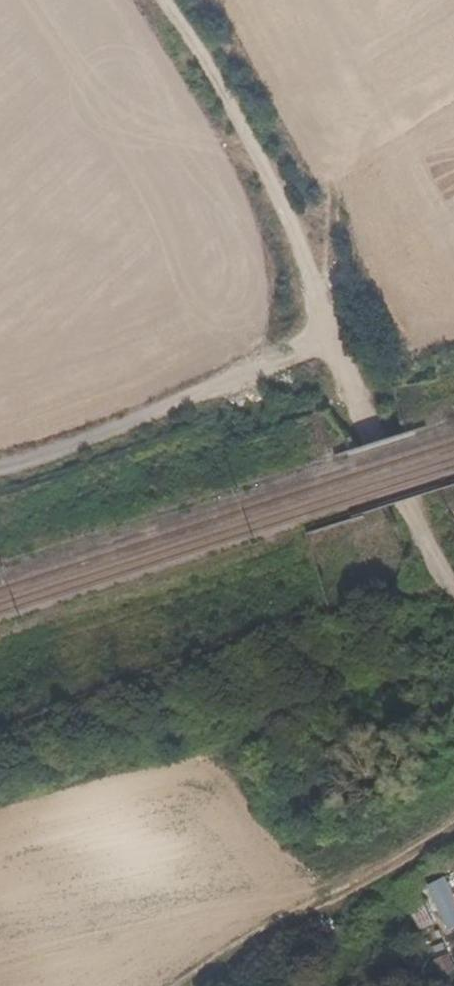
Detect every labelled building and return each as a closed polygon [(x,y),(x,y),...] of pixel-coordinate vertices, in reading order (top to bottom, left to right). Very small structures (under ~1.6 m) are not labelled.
[(453,929),(453,881),(452,877),(434,886),(453,929)] [(441,977),(453,972),(453,961),(451,954),(435,959),(441,977)]
